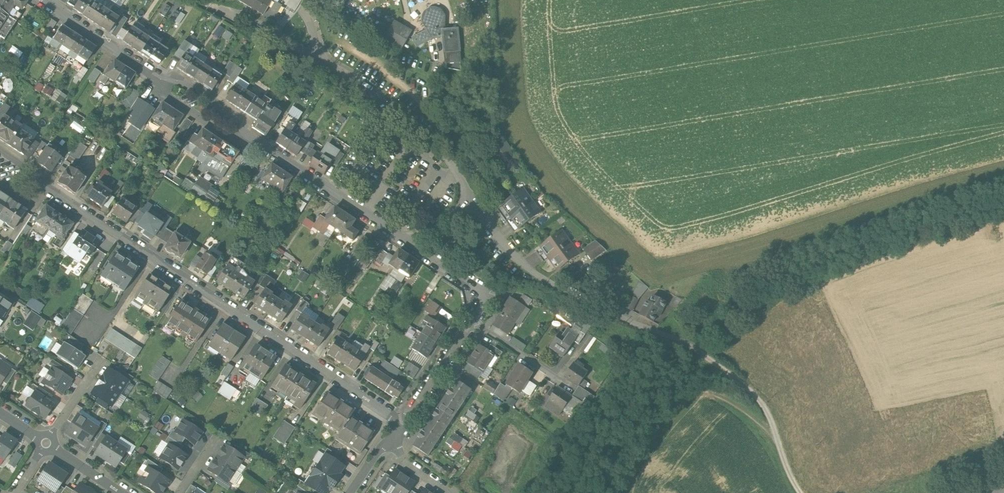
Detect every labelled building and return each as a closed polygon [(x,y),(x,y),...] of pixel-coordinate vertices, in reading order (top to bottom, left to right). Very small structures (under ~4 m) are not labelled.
[(7,16),(0,27),(0,36),(5,39),(21,14),(17,12),(20,8),(22,9),(27,2),(23,0),(0,0),(0,11),(7,16)] [(74,9),(82,15),(92,1),(90,0),(80,0),(74,9)] [(237,0),(264,15),(272,0),(238,0),(237,0)] [(92,1),(82,15),(91,21),(101,7),(92,1)] [(282,5),(275,1),(271,8),(278,12),(282,5)] [(161,12),(183,23),(188,13),(166,2),(161,12)] [(101,7),(91,21),(100,27),(109,13),(101,7)] [(431,10),(428,12),(425,15),(424,18),(425,21),(426,22),(433,37),(443,35),(443,31),(442,18),(443,16),(442,14),(439,12),(436,10),(431,10)] [(109,13),(100,27),(109,32),(119,19),(118,18),(109,13)] [(119,19),(109,32),(116,37),(128,19),(121,14),(118,18),(119,19)] [(411,31),(394,22),(384,40),(401,50),(411,31)] [(62,26),(53,39),(62,45),(71,32),(62,26)] [(132,28),(123,42),(132,48),(141,34),(132,28)] [(457,30),(443,31),(443,35),(446,62),(460,61),(457,30)] [(71,32),(62,45),(70,50),(79,37),(71,32)] [(141,34),(132,48),(140,54),(150,39),(141,34)] [(79,37),(70,50),(78,56),(87,42),(79,37)] [(150,39),(140,54),(149,60),(159,45),(150,39)] [(185,41),(174,55),(179,59),(182,58),(190,45),(185,41)] [(87,42),(78,56),(87,61),(95,48),(87,42)] [(159,45),(149,60),(159,66),(168,51),(159,45)] [(182,58),(176,68),(185,74),(195,59),(200,51),(190,45),(182,58)] [(195,59),(185,74),(194,80),(203,65),(195,59)] [(115,60),(104,75),(115,82),(125,67),(115,60)] [(460,61),(446,62),(446,68),(461,71),(460,61)] [(203,65),(194,80),(203,86),(212,71),(203,65)] [(125,67),(115,82),(125,89),(135,74),(125,67)] [(237,67),(228,81),(233,85),(242,71),(237,67)] [(91,77),(96,81),(101,75),(96,71),(91,77)] [(212,71),(203,86),(212,92),(222,77),(212,71)] [(235,85),(225,100),(235,107),(245,91),(235,85)] [(60,87),(54,96),(63,103),(69,94),(60,87)] [(267,106),(245,91),(235,107),(257,121),(258,122),(262,115),(267,106)] [(162,103),(152,118),(162,125),(172,109),(162,103)] [(76,109),(71,106),(67,111),(73,115),(76,109)] [(172,109),(162,125),(173,132),(183,116),(172,109)] [(275,123),(262,115),(258,122),(257,121),(253,128),(266,137),(275,123)] [(0,122),(0,139),(9,145),(19,130),(21,127),(4,116),(0,122)] [(284,129),(276,143),(286,150),(295,136),(290,133),(297,122),(292,119),(285,130),(284,129)] [(183,128),(178,136),(182,139),(187,131),(183,128)] [(197,137),(194,136),(190,142),(193,144),(192,144),(203,151),(213,136),(202,129),(197,137)] [(300,139),(295,136),(286,150),(297,157),(313,132),(307,129),(300,139)] [(34,140),(19,130),(9,145),(24,155),(34,140)] [(182,139),(179,143),(185,147),(193,134),(187,131),(182,139)] [(79,138),(70,132),(65,139),(74,145),(79,138)] [(203,151),(198,159),(203,162),(202,165),(222,178),(238,153),(213,136),(203,151)] [(47,148),(36,163),(51,173),(61,157),(54,152),(56,150),(49,145),(47,148)] [(146,150),(139,145),(133,154),(139,159),(146,150)] [(338,151),(328,145),(322,154),(332,161),(338,151)] [(333,162),(318,152),(309,165),(324,175),(333,162)] [(272,164),(261,179),(272,186),(282,171),(272,164)] [(67,170),(62,167),(56,176),(61,179),(58,184),(75,195),(86,178),(69,167),(67,170)] [(191,171),(181,186),(203,201),(213,186),(191,171)] [(282,171),(272,186),(282,193),(292,178),(282,171)] [(98,182),(88,198),(103,207),(112,193),(102,186),(103,185),(98,182)] [(524,190),(503,206),(511,218),(533,202),(524,190)] [(9,200),(0,193),(0,213),(9,200)] [(137,209),(123,199),(113,214),(127,224),(137,209)] [(9,200),(0,213),(0,221),(13,230),(26,211),(9,200)] [(533,202),(511,218),(519,229),(541,213),(533,202)] [(326,220),(325,222),(330,225),(336,229),(346,213),(335,206),(326,220)] [(511,218),(503,206),(498,210),(506,221),(511,218)] [(46,207),(30,230),(43,239),(49,231),(58,216),(52,212),(52,211),(46,207)] [(346,213),(336,229),(354,241),(359,232),(352,227),(356,220),(346,213)] [(155,220),(147,215),(139,226),(146,231),(143,234),(152,240),(162,224),(155,220)] [(326,220),(320,215),(312,227),(324,234),(330,225),(325,222),(326,220)] [(64,220),(58,216),(49,231),(55,235),(53,238),(54,239),(51,244),(58,249),(64,240),(62,239),(72,224),(64,219),(64,220)] [(511,218),(506,221),(514,232),(519,229),(511,218)] [(30,228),(26,225),(20,234),(25,237),(30,228)] [(186,235),(178,230),(165,249),(167,249),(167,251),(170,254),(173,254),(180,258),(191,242),(184,237),(186,235)] [(100,242),(83,231),(74,245),(91,256),(100,242)] [(563,232),(541,248),(549,259),(571,243),(563,232)] [(13,245),(6,241),(2,246),(9,250),(13,245)] [(596,242),(585,250),(592,260),(606,250),(596,242)] [(571,243),(549,259),(557,271),(579,255),(571,243)] [(202,247),(197,255),(202,259),(205,254),(207,250),(202,247)] [(549,259),(541,248),(536,252),(544,263),(549,259)] [(231,249),(222,262),(227,265),(233,257),(236,252),(231,249)] [(399,249),(389,264),(400,271),(410,256),(399,249)] [(382,250),(375,261),(381,265),(388,254),(382,250)] [(139,269),(116,254),(101,277),(102,277),(102,276),(107,279),(108,278),(113,281),(112,284),(113,285),(115,282),(120,286),(119,287),(124,290),(123,291),(124,292),(139,269)] [(202,259),(196,268),(196,269),(195,271),(198,273),(200,271),(207,275),(208,274),(213,265),(216,261),(205,254),(202,259)] [(410,256),(400,271),(410,278),(420,262),(410,256)] [(227,265),(216,282),(230,290),(240,275),(246,266),(233,257),(227,265)] [(370,262),(363,257),(360,261),(357,265),(365,270),(370,262)] [(213,265),(208,274),(212,277),(218,268),(213,265)] [(303,270),(297,278),(303,282),(309,274),(303,270)] [(172,290),(150,276),(150,275),(149,275),(134,299),(158,314),(173,291),(172,290)] [(246,279),(240,275),(230,290),(244,299),(254,282),(247,277),(246,279)] [(396,281),(389,276),(384,284),(391,288),(396,281)] [(265,289),(254,306),(267,315),(277,299),(282,291),(272,284),(275,281),(271,278),(265,289)] [(402,285),(396,281),(391,288),(397,292),(402,285)] [(527,306),(532,299),(523,293),(518,300),(527,306)] [(83,294),(73,309),(83,316),(93,301),(83,294)] [(650,302),(647,301),(640,315),(653,322),(657,315),(660,317),(667,302),(654,295),(650,302)] [(12,304),(0,296),(0,323),(12,304)] [(30,297),(25,304),(33,309),(37,301),(30,297)] [(632,297),(626,308),(632,311),(638,300),(632,297)] [(511,298),(492,325),(507,334),(525,307),(511,298)] [(283,303),(277,299),(267,315),(281,323),(292,307),(284,302),(283,303)] [(308,304),(303,300),(297,310),(301,313),(308,304)] [(195,309),(181,301),(166,324),(197,343),(212,320),(198,311),(197,313),(194,311),(195,309)] [(441,307),(432,301),(425,311),(434,317),(441,307)] [(73,309),(60,328),(69,335),(70,335),(83,316),(73,309)] [(41,318),(32,312),(23,324),(32,330),(41,318)] [(302,313),(291,330),(305,339),(315,324),(309,320),(310,318),(302,313)] [(338,314),(330,326),(337,330),(345,318),(338,314)] [(428,324),(422,334),(436,343),(446,328),(427,315),(423,321),(428,324)] [(223,324),(208,346),(209,347),(211,345),(221,352),(235,331),(223,324)] [(315,324),(305,339),(318,348),(329,331),(321,326),(320,327),(315,324)] [(564,334),(560,331),(549,348),(563,357),(573,342),(580,332),(573,327),(571,331),(567,329),(564,334)] [(142,349),(112,330),(105,340),(135,359),(142,349)] [(235,331),(221,352),(231,358),(230,360),(231,361),(246,338),(235,331)] [(580,332),(573,342),(578,344),(585,335),(580,332)] [(342,333),(328,354),(342,362),(352,346),(343,341),(346,336),(342,333)] [(422,334),(415,344),(410,341),(407,345),(426,358),(436,343),(422,334)] [(70,335),(69,335),(65,342),(79,352),(84,345),(70,335)] [(381,340),(376,337),(369,347),(374,351),(381,340)] [(513,337),(509,342),(523,351),(526,345),(513,337)] [(65,342),(64,342),(56,355),(77,369),(86,356),(79,352),(65,342)] [(480,344),(468,363),(482,372),(494,354),(488,349),(480,344)] [(482,372),(480,375),(486,379),(503,351),(492,344),(488,349),(494,354),(482,372)] [(256,346),(250,355),(249,355),(239,370),(248,375),(249,373),(260,380),(275,358),(256,346)] [(360,352),(352,346),(342,362),(355,371),(368,350),(363,347),(360,352)] [(162,356),(150,375),(159,381),(171,362),(162,356)] [(68,370),(53,360),(50,366),(53,368),(65,375),(68,370)] [(401,371),(383,360),(378,367),(396,378),(401,371)] [(0,361),(0,384),(2,382),(11,368),(10,368),(9,369),(3,365),(4,364),(0,361)] [(419,369),(409,362),(403,372),(413,379),(419,369)] [(229,364),(222,374),(228,378),(234,367),(229,364)] [(520,365),(508,384),(521,393),(533,373),(520,365)] [(301,375),(285,366),(271,387),(278,391),(279,390),(288,396),(301,375)] [(11,368),(2,382),(7,385),(16,371),(11,368)] [(65,375),(53,368),(51,372),(50,371),(45,378),(46,379),(43,383),(61,394),(71,379),(65,375)] [(133,378),(118,368),(115,373),(128,381),(127,382),(130,383),(133,378)] [(115,373),(108,369),(100,381),(119,394),(127,382),(128,381),(115,373)] [(400,387),(372,369),(365,380),(396,401),(403,390),(399,388),(400,387)] [(583,379),(569,370),(565,377),(578,386),(583,379)] [(288,396),(287,397),(296,402),(293,405),(299,409),(315,385),(301,375),(288,396)] [(471,390),(457,380),(442,402),(457,411),(471,390)] [(119,394),(100,381),(92,394),(99,398),(109,405),(111,406),(119,394)] [(159,381),(153,391),(167,400),(173,390),(159,381)] [(225,382),(218,393),(229,400),(236,390),(225,382)] [(53,396),(39,387),(35,392),(49,401),(53,396)] [(572,396),(557,387),(548,401),(562,410),(572,396)] [(49,401),(35,392),(31,398),(28,399),(27,401),(27,404),(26,406),(33,410),(32,411),(38,415),(39,414),(45,418),(54,404),(49,401)] [(355,411),(327,393),(313,415),(340,433),(350,417),(355,411)] [(517,400),(512,397),(508,401),(513,405),(517,400)] [(109,405),(99,398),(95,403),(105,410),(109,405)] [(267,406),(257,399),(250,409),(261,416),(267,406)] [(457,411),(442,402),(428,424),(442,433),(457,411)] [(472,403),(466,413),(477,419),(483,410),(472,403)] [(77,405),(67,420),(72,423),(78,415),(82,409),(77,405)] [(72,423),(66,433),(76,440),(88,422),(78,415),(72,423)] [(374,433),(350,417),(340,433),(336,439),(359,455),(374,433)] [(202,433),(183,420),(176,431),(175,432),(185,438),(194,444),(202,433)] [(98,428),(92,437),(97,440),(107,425),(102,421),(97,428),(98,428)] [(88,422),(76,440),(86,447),(92,437),(98,428),(97,428),(88,422)] [(284,422),(273,438),(284,445),(294,428),(284,422)] [(442,433),(428,424),(413,446),(428,455),(442,433)] [(173,430),(168,437),(181,445),(185,438),(175,432),(176,431),(173,430)] [(4,460),(16,442),(4,434),(0,440),(0,458),(4,460)] [(106,437),(96,453),(106,460),(116,444),(106,437)] [(181,445),(168,437),(165,442),(169,445),(169,444),(180,452),(183,447),(181,445)] [(116,444),(106,460),(116,467),(126,450),(116,444)] [(169,445),(160,458),(178,469),(187,456),(180,452),(169,444),(169,445)] [(234,451),(225,445),(216,458),(235,470),(243,458),(244,458),(234,451)] [(251,455),(237,446),(234,451),(244,458),(243,458),(247,461),(251,455)] [(328,456),(326,454),(325,455),(328,457),(324,463),(320,462),(316,469),(336,483),(341,475),(339,474),(344,467),(328,456)] [(235,470),(216,458),(208,470),(217,476),(227,483),(228,482),(235,470)] [(163,469),(148,459),(144,465),(148,467),(159,475),(163,469)] [(67,475),(49,463),(37,481),(52,491),(55,492),(59,486),(67,475)] [(139,482),(156,492),(162,492),(170,482),(159,475),(148,467),(139,482)] [(305,483),(306,484),(315,490),(319,492),(326,492),(329,489),(331,490),(336,483),(316,469),(311,477),(309,475),(305,483)] [(382,489),(383,489),(389,492),(393,492),(404,476),(395,470),(390,476),(382,489)] [(385,473),(376,488),(381,492),(383,489),(382,489),(390,476),(385,473)] [(227,483),(217,476),(214,481),(228,490),(231,485),(228,482),(227,483)] [(393,492),(407,492),(410,489),(414,482),(404,476),(393,492)] [(301,480),(298,486),(297,486),(308,492),(313,492),(315,490),(306,484),(305,483),(301,480)] [(80,483),(73,492),(94,492),(80,483)] [(186,492),(193,492),(197,488),(191,485),(186,492)]
